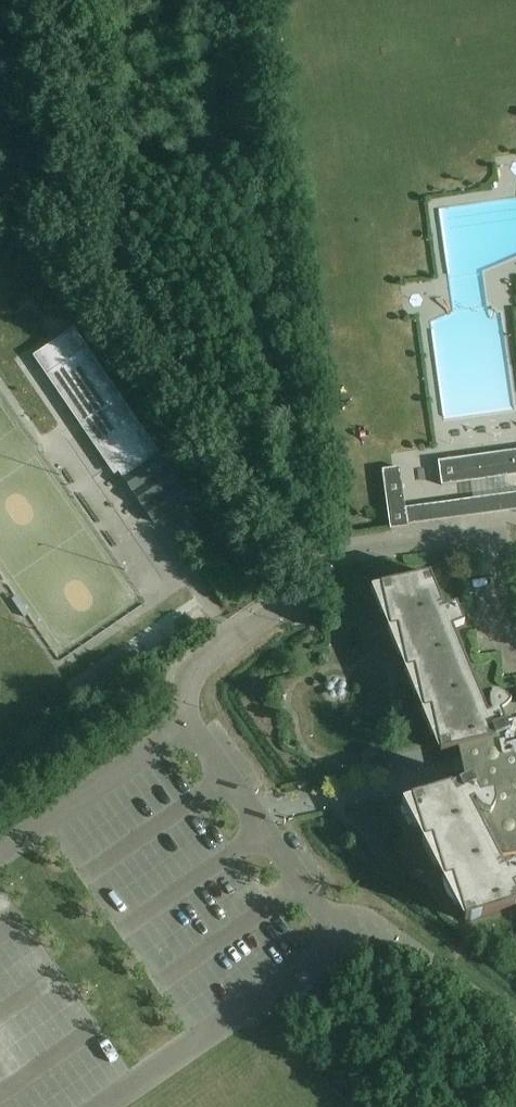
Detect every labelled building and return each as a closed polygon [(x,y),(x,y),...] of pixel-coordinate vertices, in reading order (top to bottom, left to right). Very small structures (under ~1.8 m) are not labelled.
[(74,328),(33,356),(74,415),(109,467),(114,463),(119,471),(155,524),(186,503),(191,500),(74,328)] [(514,476),(515,476),(515,451),(438,462),(442,486),(514,476)] [(406,509),(398,455),(381,458),(391,530),(408,528),(408,526),(515,511),(515,493),(406,509)] [(459,749),(495,740),(487,715),(452,629),(464,625),(457,606),(444,611),(430,573),(380,586),(390,630),(398,629),(407,672),(415,669),(424,713),(432,710),(441,753),(459,749)] [(466,782),(497,857),(515,855),(515,706),(511,708),(510,704),(506,699),(500,695),(492,694),(490,700),(490,708),(492,714),(487,715),(495,740),(459,749),(466,782)] [(466,782),(452,790),(451,787),(412,800),(424,843),(433,841),(445,882),(452,880),(465,922),(515,907),(515,897),(512,888),(515,886),(515,867),(515,865),(503,871),(497,857),(466,782)] [(30,1022),(21,1028),(37,1052),(46,1045),(30,1022)]
